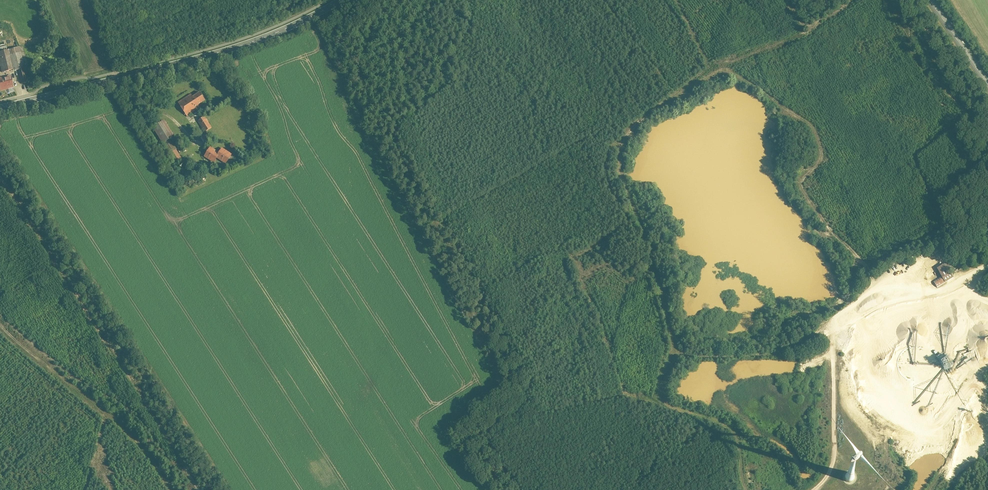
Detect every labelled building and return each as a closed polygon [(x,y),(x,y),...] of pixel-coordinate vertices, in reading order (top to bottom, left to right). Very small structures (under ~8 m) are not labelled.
[(3,73),(23,68),(20,55),(18,48),(0,52),(0,60),(3,73)] [(18,71),(22,86),(28,84),(24,69),(18,71)] [(14,89),(11,76),(0,79),(0,92),(14,89)] [(187,119),(201,111),(198,106),(204,102),(198,93),(192,97),(191,95),(177,104),(178,106),(184,115),(187,119)] [(204,118),(196,123),(203,133),(210,128),(204,118)] [(163,144),(176,165),(184,161),(170,139),(174,137),(164,121),(152,128),(162,144),(163,144)] [(205,135),(200,138),(204,144),(209,141),(205,135)] [(218,152),(209,147),(203,157),(214,163),(216,159),(225,165),(229,158),(218,152)] [(175,166),(168,171),(173,178),(180,173),(175,166)]
